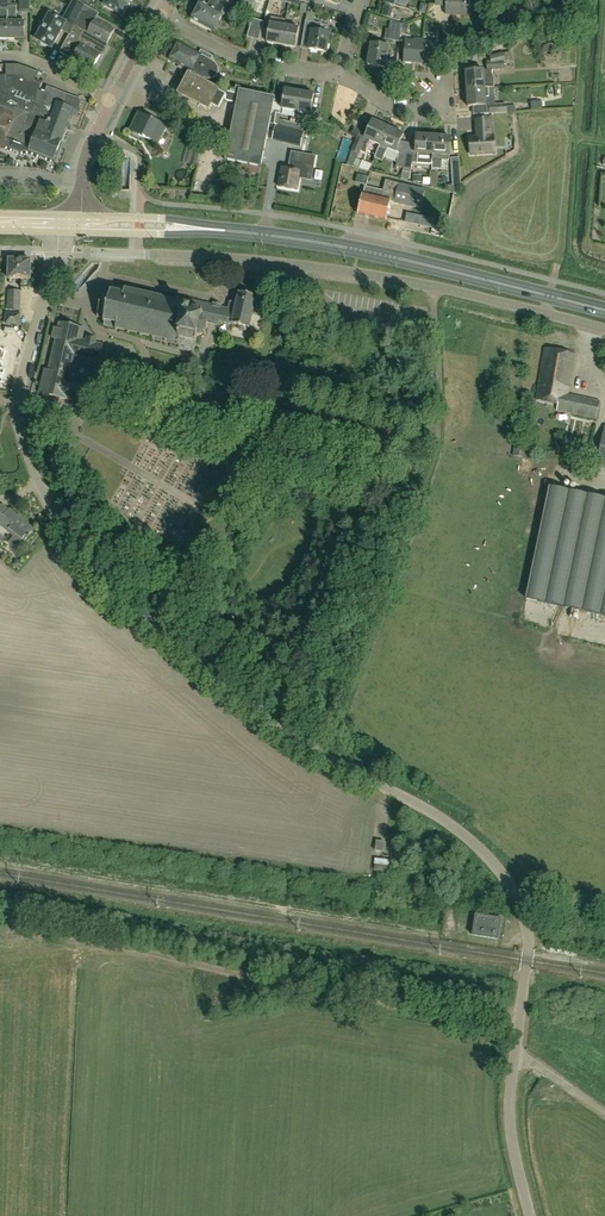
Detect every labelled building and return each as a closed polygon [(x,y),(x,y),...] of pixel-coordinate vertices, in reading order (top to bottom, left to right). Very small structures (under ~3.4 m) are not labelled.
[(19,12),(29,13),(29,0),(20,0),(19,12)] [(133,0),(106,0),(103,5),(124,16),(133,0)] [(235,2),(231,0),(213,0),(212,3),(209,4),(207,6),(200,2),(191,19),(213,31),(224,14),(228,16),(235,2)] [(308,2),(300,0),(289,0),(288,2),(301,6),(300,13),(307,13),(308,2)] [(384,2),(406,9),(409,0),(385,0),(384,2)] [(436,5),(447,6),(447,14),(475,15),(476,0),(436,0),(436,5)] [(65,19),(75,25),(84,10),(73,4),(65,19)] [(7,39),(24,40),(25,20),(17,19),(17,5),(8,5),(7,39)] [(98,60),(101,60),(108,47),(107,44),(108,42),(87,30),(94,16),(84,10),(75,25),(60,53),(92,71),(98,60)] [(322,24),(321,24),(314,23),(316,13),(308,12),(303,35),(311,37),(308,49),(326,53),(329,34),(321,32),(322,24)] [(36,40),(41,42),(41,45),(46,47),(48,46),(52,49),(66,23),(51,15),(50,16),(46,13),(40,24),(44,27),(36,40)] [(108,42),(115,28),(94,16),(87,30),(108,42)] [(264,22),(253,18),(247,37),(259,40),(264,22)] [(401,31),(402,23),(391,20),(389,29),(401,31)] [(281,45),(284,26),(270,23),(267,43),(281,45)] [(299,28),(284,26),(281,45),(295,48),(299,28)] [(399,41),(401,31),(386,29),(384,39),(399,41)] [(420,63),(423,42),(423,40),(414,39),(414,41),(405,40),(403,62),(420,63)] [(431,42),(423,42),(420,63),(437,65),(439,41),(431,40),(431,42)] [(191,71),(202,78),(205,79),(208,79),(211,79),(214,78),(216,77),(217,75),(218,72),(218,70),(218,68),(217,65),(216,64),(214,62),(211,61),(214,56),(201,50),(199,54),(180,43),(170,60),(191,71)] [(385,68),(388,47),(371,44),(368,65),(385,68)] [(491,57),(493,69),(509,67),(508,55),(491,57)] [(465,71),(466,89),(487,87),(486,70),(465,71)] [(209,111),(216,97),(220,90),(220,89),(189,72),(177,94),(209,111)] [(45,93),(39,91),(41,84),(17,75),(17,76),(0,76),(0,148),(2,149),(4,144),(20,150),(29,151),(54,161),(66,130),(69,131),(80,103),(79,100),(47,87),(45,93)] [(496,86),(487,87),(466,89),(466,90),(465,90),(463,91),(464,96),(465,97),(466,97),(467,106),(488,105),(488,98),(497,97),(496,86)] [(240,90),(239,90),(231,88),(230,92),(220,90),(216,97),(219,99),(222,94),(226,96),(225,101),(237,104),(225,160),(261,168),(275,97),(240,90)] [(296,111),(299,92),(285,89),(282,109),(296,111)] [(314,94),(299,92),(296,111),(311,114),(314,94)] [(507,104),(489,105),(490,114),(507,113),(507,104)] [(167,126),(144,115),(138,112),(130,130),(158,144),(167,126)] [(273,112),(271,124),(279,126),(280,120),(281,114),(273,112)] [(471,154),(494,153),(493,136),(491,136),(490,119),(476,120),(477,137),(470,138),(471,154)] [(292,129),(294,123),(280,120),(279,126),(283,127),(292,129)] [(380,145),(387,127),(373,121),(365,138),(380,145)] [(304,126),(294,123),(292,129),(303,131),(304,126)] [(403,134),(387,127),(380,145),(374,157),(382,161),(388,148),(395,152),(396,151),(400,141),(403,134)] [(283,128),(280,142),(301,146),(304,132),(283,128)] [(431,160),(433,136),(417,135),(416,156),(412,155),(407,154),(404,168),(401,179),(405,180),(405,178),(409,179),(413,163),(417,164),(417,163),(431,164),(431,160)] [(451,137),(433,136),(431,160),(449,161),(451,137)] [(359,154),(364,141),(357,138),(351,151),(359,154)] [(196,165),(199,153),(200,150),(191,147),(187,163),(196,165)] [(316,157),(292,152),(289,168),(281,166),(277,188),(299,193),(301,179),(312,181),(316,157)] [(396,167),(404,168),(407,154),(399,153),(396,167)] [(449,185),(461,185),(459,158),(451,158),(452,177),(449,178),(449,185)] [(365,162),(364,169),(373,171),(375,164),(365,162)] [(252,167),(250,176),(261,178),(262,169),(252,167)] [(366,185),(368,176),(360,174),(358,183),(366,185)] [(421,209),(425,190),(386,181),(384,192),(365,187),(359,214),(385,221),(390,202),(421,209)] [(29,288),(30,260),(9,259),(9,279),(21,279),(21,287),(29,288)] [(249,327),(252,317),(254,309),(261,310),(264,297),(256,295),(255,297),(239,294),(238,300),(235,299),(234,303),(231,303),(229,311),(220,309),(221,305),(213,304),(213,307),(175,298),(175,300),(125,289),(124,291),(113,288),(112,293),(104,291),(99,316),(106,317),(105,322),(106,322),(105,324),(117,327),(117,329),(180,344),(180,347),(194,351),(197,336),(205,333),(207,322),(218,325),(219,322),(231,325),(231,323),(249,327)] [(8,290),(8,309),(20,310),(20,291),(8,290)] [(6,324),(19,324),(20,315),(7,314),(6,324)] [(86,342),(80,340),(83,327),(59,322),(58,328),(54,327),(52,338),(55,339),(48,369),(45,369),(39,393),(80,402),(80,400),(87,401),(97,395),(107,351),(102,350),(103,346),(96,344),(97,340),(87,338),(86,342)] [(18,343),(20,336),(4,332),(2,339),(18,343)] [(535,399),(558,404),(557,410),(595,419),(599,401),(567,394),(575,353),(545,348),(535,399)] [(182,358),(180,369),(189,371),(192,360),(182,358)] [(604,426),(596,464),(604,466),(604,426)] [(515,445),(514,456),(524,457),(525,447),(515,445)] [(550,486),(526,597),(604,614),(604,498),(550,486)] [(408,488),(400,511),(414,507),(417,499),(408,488)] [(1,506),(0,507),(0,525),(22,543),(33,529),(9,510),(2,505),(1,506)] [(382,852),(384,842),(377,841),(376,851),(382,852)] [(472,935),(498,939),(501,918),(475,914),(472,935)]
